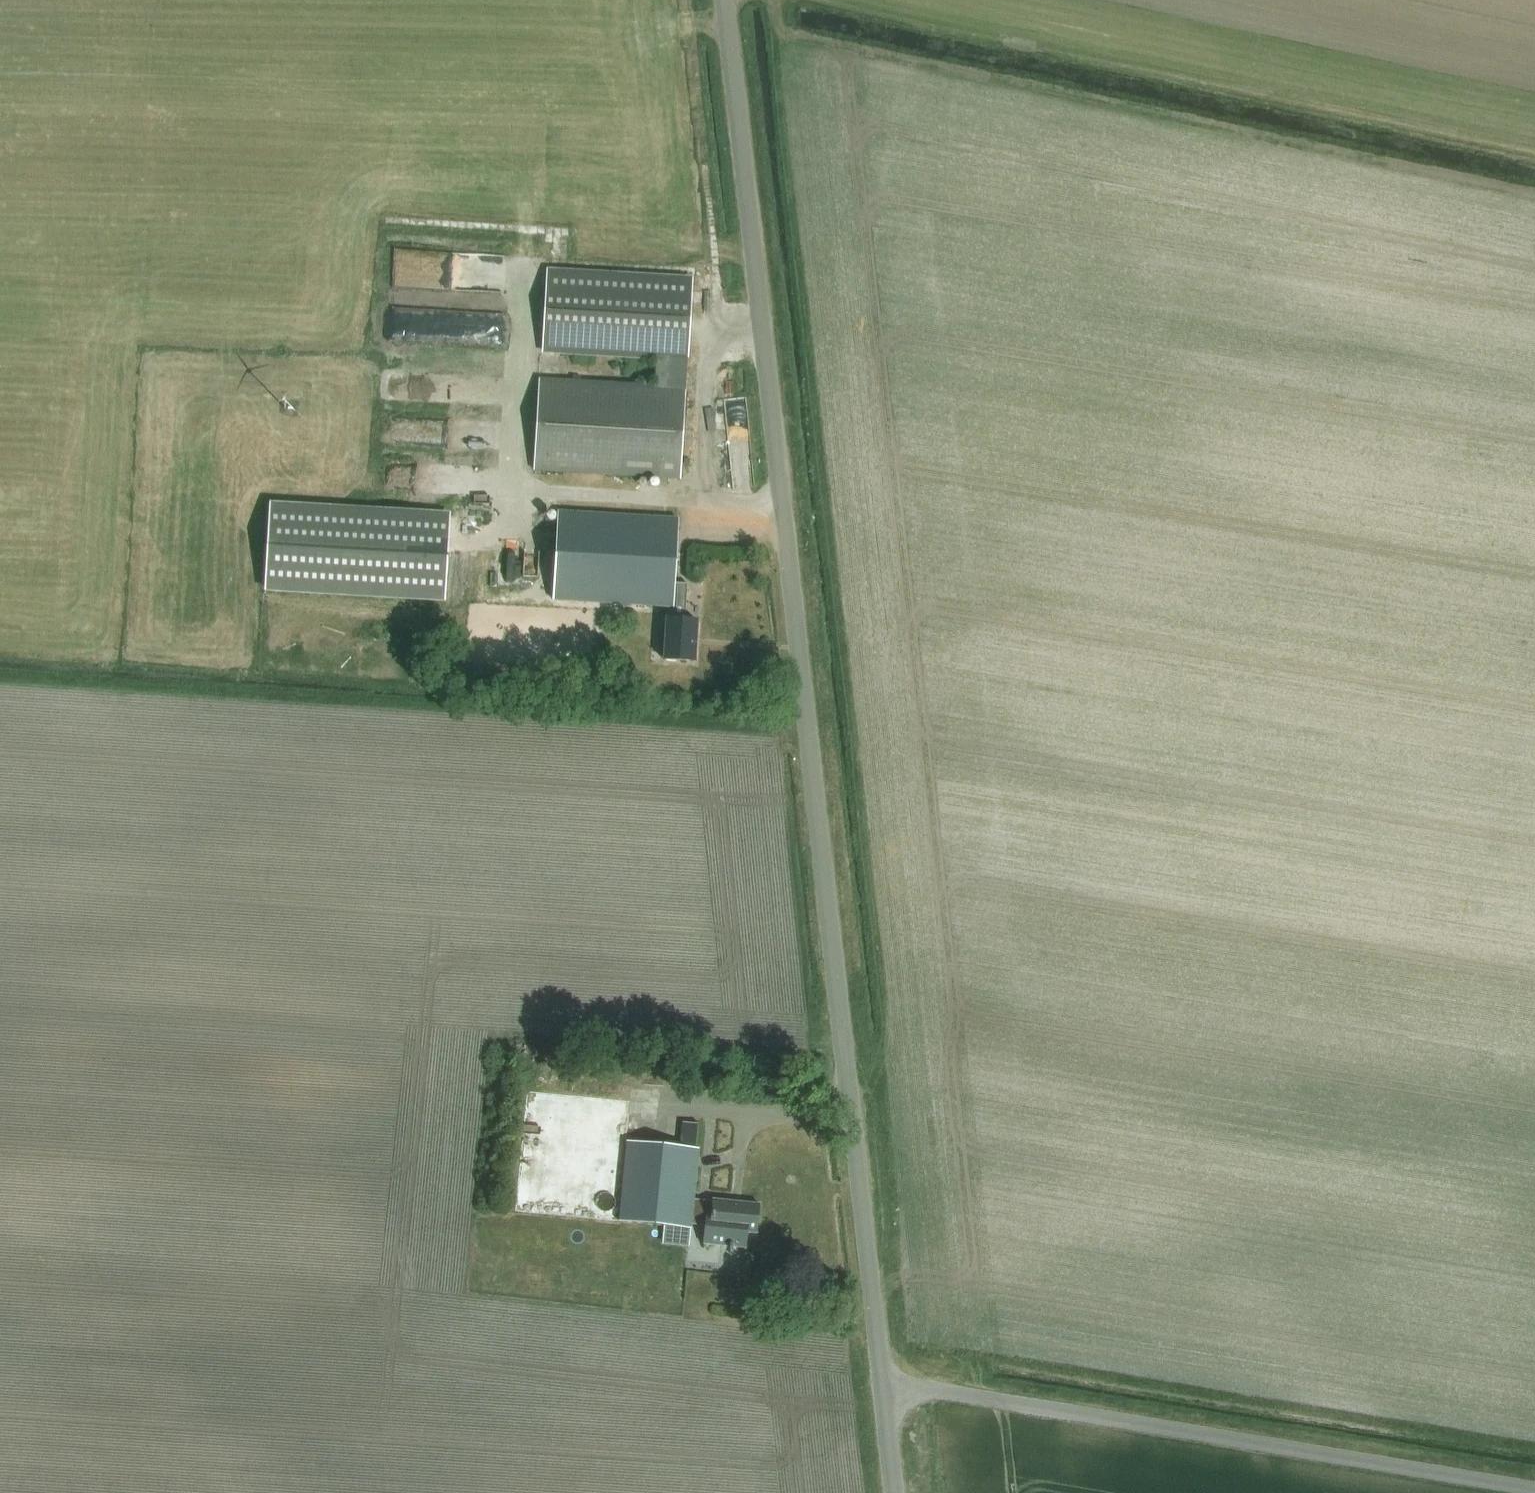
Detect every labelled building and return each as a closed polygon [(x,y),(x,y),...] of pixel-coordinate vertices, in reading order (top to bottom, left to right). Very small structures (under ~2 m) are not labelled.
[(681,478),(693,275),(547,267),(542,352),(656,359),(655,384),(540,377),(534,470),(681,478)] [(730,396),(732,420),(748,419),(747,395),(730,396)] [(445,602),(450,512),(270,502),(265,591),(445,602)] [(679,520),(558,513),(554,595),(668,602),(665,660),(698,662),(700,624),(689,623),(692,585),(675,584),(679,520)] [(700,1149),(627,1142),(620,1221),(692,1228),(692,1224),(706,1226),(704,1244),(747,1248),(749,1233),(758,1234),(761,1204),(713,1199),(713,1202),(695,1200),(700,1149)]
